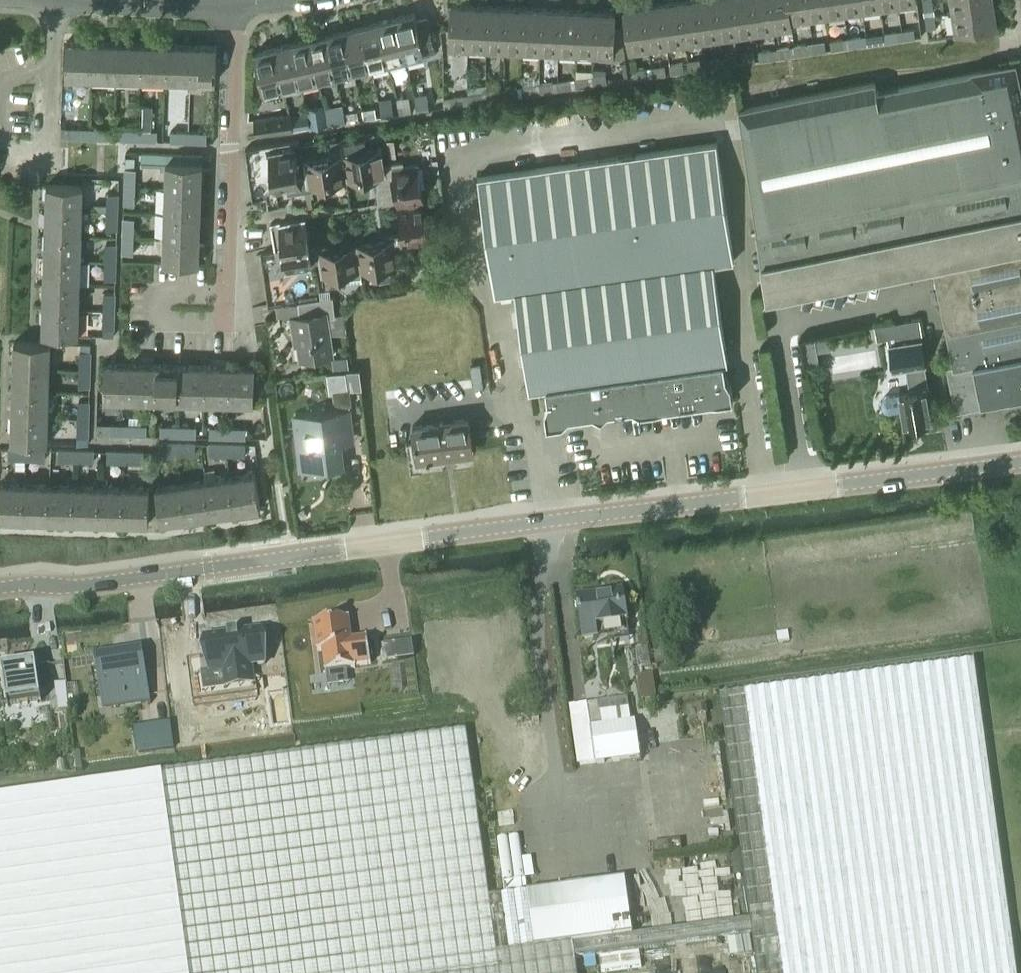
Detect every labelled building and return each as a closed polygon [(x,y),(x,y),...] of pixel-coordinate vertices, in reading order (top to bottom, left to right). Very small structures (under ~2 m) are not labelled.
[(685,40),(679,0),(668,0),(661,1),(667,42),(685,40)] [(703,37),(697,0),(679,0),(685,40),(703,37)] [(721,34),(715,0),(697,0),(703,37),(721,34)] [(738,32),(734,0),(715,0),(721,34),(738,32)] [(756,29),(752,0),(734,0),(738,32),(756,29)] [(774,27),(770,0),(752,0),(756,29),(774,27)] [(792,18),(791,18),(789,0),(770,0),(774,27),(792,24),(792,18)] [(792,18),(809,15),(807,0),(789,0),(791,18),(792,18)] [(827,13),(825,0),(807,0),(809,15),(827,13)] [(845,10),(844,0),(825,0),(827,13),(845,10)] [(863,7),(862,0),(844,0),(845,10),(863,7)] [(924,10),(934,8),(933,0),(923,0),(924,10)] [(993,0),(951,0),(952,10),(994,4),(993,0)] [(649,45),(667,42),(661,1),(643,4),(649,45)] [(451,3),(449,44),(468,45),(470,4),(451,3)] [(470,4),(468,45),(486,46),(488,5),(470,4)] [(631,48),(649,45),(643,4),(624,6),(631,48)] [(997,24),(994,5),(994,4),(952,10),(955,30),(997,24)] [(488,5),(486,46),(504,47),(506,6),(488,5)] [(506,6),(504,47),(522,48),(524,6),(506,6)] [(524,6),(522,48),(540,49),(542,7),(524,6)] [(542,7),(540,49),(558,50),(560,8),(542,7)] [(560,8),(558,50),(576,50),(578,9),(560,8)] [(578,9),(576,50),(594,51),(596,10),(578,9)] [(596,10),(594,51),(606,52),(606,60),(613,61),(614,56),(625,56),(621,26),(615,25),(615,11),(596,10)] [(431,27),(419,30),(414,12),(395,17),(405,57),(436,50),(433,35),(431,27)] [(936,25),(935,13),(925,14),(927,27),(936,25)] [(387,62),(405,57),(395,17),(378,21),(387,62)] [(370,66),(387,62),(378,21),(361,25),(370,66)] [(352,70),(370,66),(361,25),(343,29),(352,70)] [(915,37),(914,27),(901,29),(902,39),(915,37)] [(334,75),(352,70),(343,29),(325,34),(334,75)] [(898,39),(896,29),(883,31),(885,41),(898,39)] [(880,42),(878,32),(866,34),(867,44),(880,42)] [(317,79),(334,75),(325,34),(307,38),(317,79)] [(862,45),(861,35),(848,37),(849,46),(862,45)] [(844,47),(843,37),(830,39),(831,49),(844,47)] [(300,83),(317,79),(307,38),(290,42),(300,83)] [(91,77),(92,41),(67,40),(66,76),(91,77)] [(826,50),(825,40),(812,42),(813,52),(826,50)] [(118,41),(92,41),(91,77),(117,77),(118,41)] [(142,42),(118,41),(117,77),(141,78),(142,42)] [(167,43),(142,42),(141,78),(166,79),(167,43)] [(283,87),(300,83),(290,42),(273,46),(283,87)] [(192,43),(191,43),(167,43),(166,79),(191,80),(192,43)] [(191,80),(216,80),(217,44),(192,43),(191,80)] [(809,53),(807,43),(794,44),(796,54),(809,53)] [(790,55),(789,45),(776,47),(777,57),(790,55)] [(265,92),(283,87),(273,46),(255,51),(265,92)] [(774,58),(772,48),(760,50),(761,60),(774,58)] [(755,60),(754,51),(741,52),(742,62),(755,60)] [(738,63),(737,53),(723,56),(725,65),(738,63)] [(720,66),(719,56),(705,58),(707,67),(720,66)] [(701,59),(687,61),(689,70),(702,68),(701,59)] [(684,71),(682,61),(669,63),(671,73),(684,71)] [(739,107),(757,233),(758,234),(1020,182),(1020,96),(1014,63),(1002,66),(877,90),(875,80),(770,101),(739,107)] [(666,73),(665,64),(652,66),(653,75),(666,73)] [(634,69),(635,78),(649,76),(647,67),(634,69)] [(592,75),(594,84),(607,82),(605,73),(592,75)] [(575,77),(577,87),(590,85),(588,75),(575,77)] [(557,80),(559,89),(572,87),(570,78),(557,80)] [(539,82),(541,92),(554,90),(552,80),(539,82)] [(521,85),(523,95),(536,93),(535,83),(521,85)] [(504,88),(505,97),(518,95),(517,86),(504,88)] [(485,91),(487,100),(500,98),(499,89),(485,91)] [(482,91),(468,93),(470,103),(483,100),(482,91)] [(465,103),(463,93),(451,95),(452,105),(465,103)] [(416,101),(417,111),(430,109),(428,99),(416,101)] [(142,129),(152,129),(153,104),(143,104),(142,129)] [(362,109),(363,119),(377,117),(375,107),(362,109)] [(361,119),(359,110),(346,112),(347,121),(361,119)] [(307,112),(290,115),(293,129),(306,126),(310,125),(307,112)] [(324,114),(326,123),(341,121),(340,112),(324,114)] [(290,113),(272,116),(274,132),(293,129),(290,115),(290,113)] [(310,125),(326,123),(324,114),(309,117),(310,125)] [(272,116),(256,118),(258,134),(274,132),(272,116)] [(90,138),(90,127),(61,126),(60,137),(90,138)] [(114,138),(115,128),(90,127),(90,138),(114,138)] [(139,139),(139,129),(115,128),(114,138),(139,139)] [(158,129),(152,129),(142,129),(139,129),(139,139),(157,140),(158,129)] [(188,141),(188,130),(169,129),(169,140),(188,141)] [(188,141),(207,142),(207,131),(188,130),(188,141)] [(366,137),(341,140),(342,145),(347,179),(369,176),(375,175),(375,178),(376,180),(390,178),(388,162),(384,163),(382,148),(368,150),(366,137)] [(307,174),(303,175),(305,190),(320,188),(320,186),(319,183),(325,183),(347,179),(342,145),(341,140),(341,139),(331,141),(331,147),(333,156),(305,160),(307,174)] [(734,260),(717,141),(478,175),(495,294),(515,291),(529,389),(546,387),(548,401),(545,409),(547,424),(563,422),(569,417),(594,413),(602,417),(608,411),(633,408),(640,411),(733,398),(731,383),(726,377),(724,362),(726,362),(726,361),(728,361),(714,263),(734,260)] [(246,148),(245,148),(245,150),(247,161),(271,157),(268,144),(265,145),(246,148)] [(295,147),(270,151),(271,157),(272,169),(272,171),(274,182),(274,183),(275,190),(287,188),(287,193),(305,190),(303,175),(299,175),(295,147)] [(271,157),(247,161),(249,174),(272,171),(272,169),(271,157)] [(403,160),(388,162),(390,178),(394,177),(398,198),(398,204),(424,201),(418,163),(404,165),(403,160)] [(166,186),(202,188),(203,162),(167,161),(166,186)] [(125,185),(135,185),(136,167),(125,167),(125,185)] [(272,171),(249,174),(250,186),(274,183),(274,182),(272,171)] [(758,234),(767,297),(933,264),(951,352),(953,365),(949,366),(957,408),(982,404),(981,401),(1008,396),(1020,394),(1020,182),(758,234)] [(47,208),(82,210),(83,184),(47,183),(47,208)] [(274,183),(250,186),(252,200),(266,198),(276,196),(275,190),(274,183)] [(135,203),(135,185),(125,185),(124,203),(135,203)] [(201,212),(202,188),(166,186),(165,211),(201,212)] [(117,211),(118,193),(108,193),(107,210),(117,211)] [(424,201),(398,204),(399,206),(403,233),(399,234),(401,249),(405,248),(404,244),(430,240),(424,201)] [(82,234),(82,210),(47,208),(46,234),(82,234)] [(117,229),(117,211),(107,210),(107,228),(117,229)] [(200,237),(201,212),(165,211),(164,236),(200,237)] [(134,235),(134,217),(124,217),(123,235),(134,235)] [(280,222),(271,223),(271,224),(274,248),(275,252),(284,251),(286,264),(286,266),(315,262),(313,246),(309,247),(306,220),(305,218),(288,221),(280,222)] [(81,259),(82,234),(46,234),(45,258),(81,259)] [(384,240),(357,244),(361,270),(399,264),(397,249),(401,249),(399,234),(384,236),(384,240)] [(133,253),(134,235),(123,235),(123,253),(133,253)] [(200,263),(200,237),(164,236),(164,261),(200,263)] [(116,260),(116,242),(106,242),(106,260),(116,260)] [(318,245),(313,246),(315,262),(320,261),(322,276),(339,273),(341,282),(362,279),(361,270),(357,244),(356,244),(318,250),(318,245)] [(274,252),(260,254),(262,268),(263,267),(286,264),(284,251),(275,252),(274,252)] [(80,284),(81,259),(45,258),(44,283),(80,284)] [(115,278),(116,260),(106,260),(105,278),(115,278)] [(263,267),(262,268),(264,280),(288,276),(286,266),(286,264),(263,267)] [(288,276),(264,280),(266,292),(290,289),(288,276)] [(79,309),(80,284),(44,283),(44,308),(79,309)] [(290,289),(266,292),(268,305),(268,306),(269,305),(276,304),(276,305),(291,302),(292,302),(290,289)] [(115,310),(115,292),(104,292),(104,310),(115,310)] [(301,313),(290,315),(295,344),(297,343),(299,359),(334,353),(330,332),(344,330),(342,316),(341,311),(336,312),(334,296),(332,296),(325,297),(322,298),(299,301),(301,313)] [(79,334),(79,309),(44,308),(43,333),(79,334)] [(114,328),(115,310),(104,310),(104,328),(114,328)] [(925,365),(927,364),(922,336),(888,343),(893,369),(906,367),(910,389),(899,391),(899,392),(885,394),(883,396),(881,400),(882,407),(885,409),(888,411),(902,408),(904,424),(908,424),(908,427),(921,425),(921,422),(931,420),(928,401),(932,400),(929,386),(928,386),(925,365)] [(814,337),(800,339),(804,364),(818,362),(814,337)] [(50,367),(51,341),(15,340),(14,366),(50,367)] [(90,368),(91,350),(80,350),(80,368),(90,368)] [(130,398),(131,362),(106,361),(105,397),(130,398)] [(156,363),(131,362),(130,398),(155,399),(156,363)] [(181,364),(156,363),(155,399),(179,400),(181,364)] [(205,364),(181,364),(179,400),(204,400),(205,364)] [(230,365),(205,364),(204,400),(229,401),(230,365)] [(230,365),(229,401),(254,402),(255,366),(230,365)] [(49,392),(50,367),(14,366),(13,390),(49,392)] [(90,386),(90,368),(80,368),(79,386),(90,386)] [(347,369),(331,371),(333,383),(349,380),(347,369)] [(48,416),(49,392),(13,390),(13,415),(48,416)] [(77,418),(90,418),(90,400),(78,399),(77,418)] [(293,415),(300,469),(344,463),(342,442),(354,441),(350,408),(293,415)] [(48,442),(48,416),(13,415),(12,441),(48,442)] [(414,442),(406,443),(409,464),(417,463),(446,459),(451,458),(474,455),(470,430),(468,417),(412,425),(413,434),(414,442)] [(89,436),(90,418),(77,418),(77,436),(89,436)] [(111,422),(110,434),(129,435),(129,423),(111,422)] [(129,423),(129,435),(147,435),(147,423),(129,423)] [(178,436),(179,424),(160,423),(160,435),(178,436)] [(179,424),(178,436),(196,436),(197,424),(179,424)] [(228,437),(228,426),(210,426),(210,436),(228,437)] [(228,437),(246,437),(246,427),(228,426),(228,437)] [(177,452),(177,441),(160,440),(159,450),(177,452)] [(177,441),(177,452),(195,453),(195,441),(177,441)] [(227,453),(227,443),(209,442),(209,452),(227,453)] [(245,453),(245,443),(227,443),(227,453),(245,453)] [(27,448),(12,447),(9,447),(9,457),(27,457),(27,448)] [(27,448),(27,457),(45,458),(46,448),(27,448)] [(76,460),(76,448),(58,448),(58,459),(76,460)] [(76,448),(76,460),(94,460),(95,449),(76,448)] [(107,449),(107,461),(125,462),(125,450),(107,449)] [(144,450),(125,450),(125,462),(143,462),(144,450)] [(230,475),(235,512),(261,508),(255,472),(230,475)] [(211,515),(235,512),(230,475),(206,479),(211,515)] [(187,519),(211,515),(206,479),(181,483),(187,519)] [(25,483),(0,482),(0,519),(24,519),(25,483)] [(50,484),(26,483),(25,483),(24,519),(49,520),(50,484)] [(161,523),(187,519),(181,483),(156,486),(161,523)] [(75,484),(50,484),(49,520),(74,521),(75,484)] [(100,485),(99,485),(75,484),(74,521),(99,522),(100,485)] [(125,486),(124,486),(100,485),(99,522),(123,522),(125,486)] [(125,486),(123,522),(149,523),(150,487),(125,486)] [(623,592),(577,599),(584,641),(594,639),(594,644),(611,642),(610,630),(628,627),(623,592)] [(349,619),(314,624),(318,653),(323,652),(326,674),(355,670),(355,668),(371,666),(367,639),(352,641),(349,619)] [(261,631),(205,639),(209,668),(227,666),(229,680),(249,677),(247,663),(265,661),(261,631)] [(142,647),(94,655),(98,681),(102,681),(106,707),(149,700),(149,704),(151,704),(142,647)] [(3,667),(2,667),(8,707),(8,705),(40,700),(40,702),(41,702),(35,662),(34,662),(35,664),(3,669),(3,667)] [(975,662),(719,697),(750,920),(632,936),(573,945),(575,959),(752,934),(757,972),(1017,972),(975,662)] [(578,766),(640,757),(635,722),(631,722),(629,708),(611,711),(609,701),(569,707),(578,766)] [(159,725),(135,728),(139,754),(163,751),(159,725)] [(0,795),(0,972),(577,972),(575,959),(573,945),(536,950),(528,893),(502,896),(490,897),(467,731),(0,795)] [(632,936),(624,880),(528,893),(536,950),(573,945),(632,936)]
